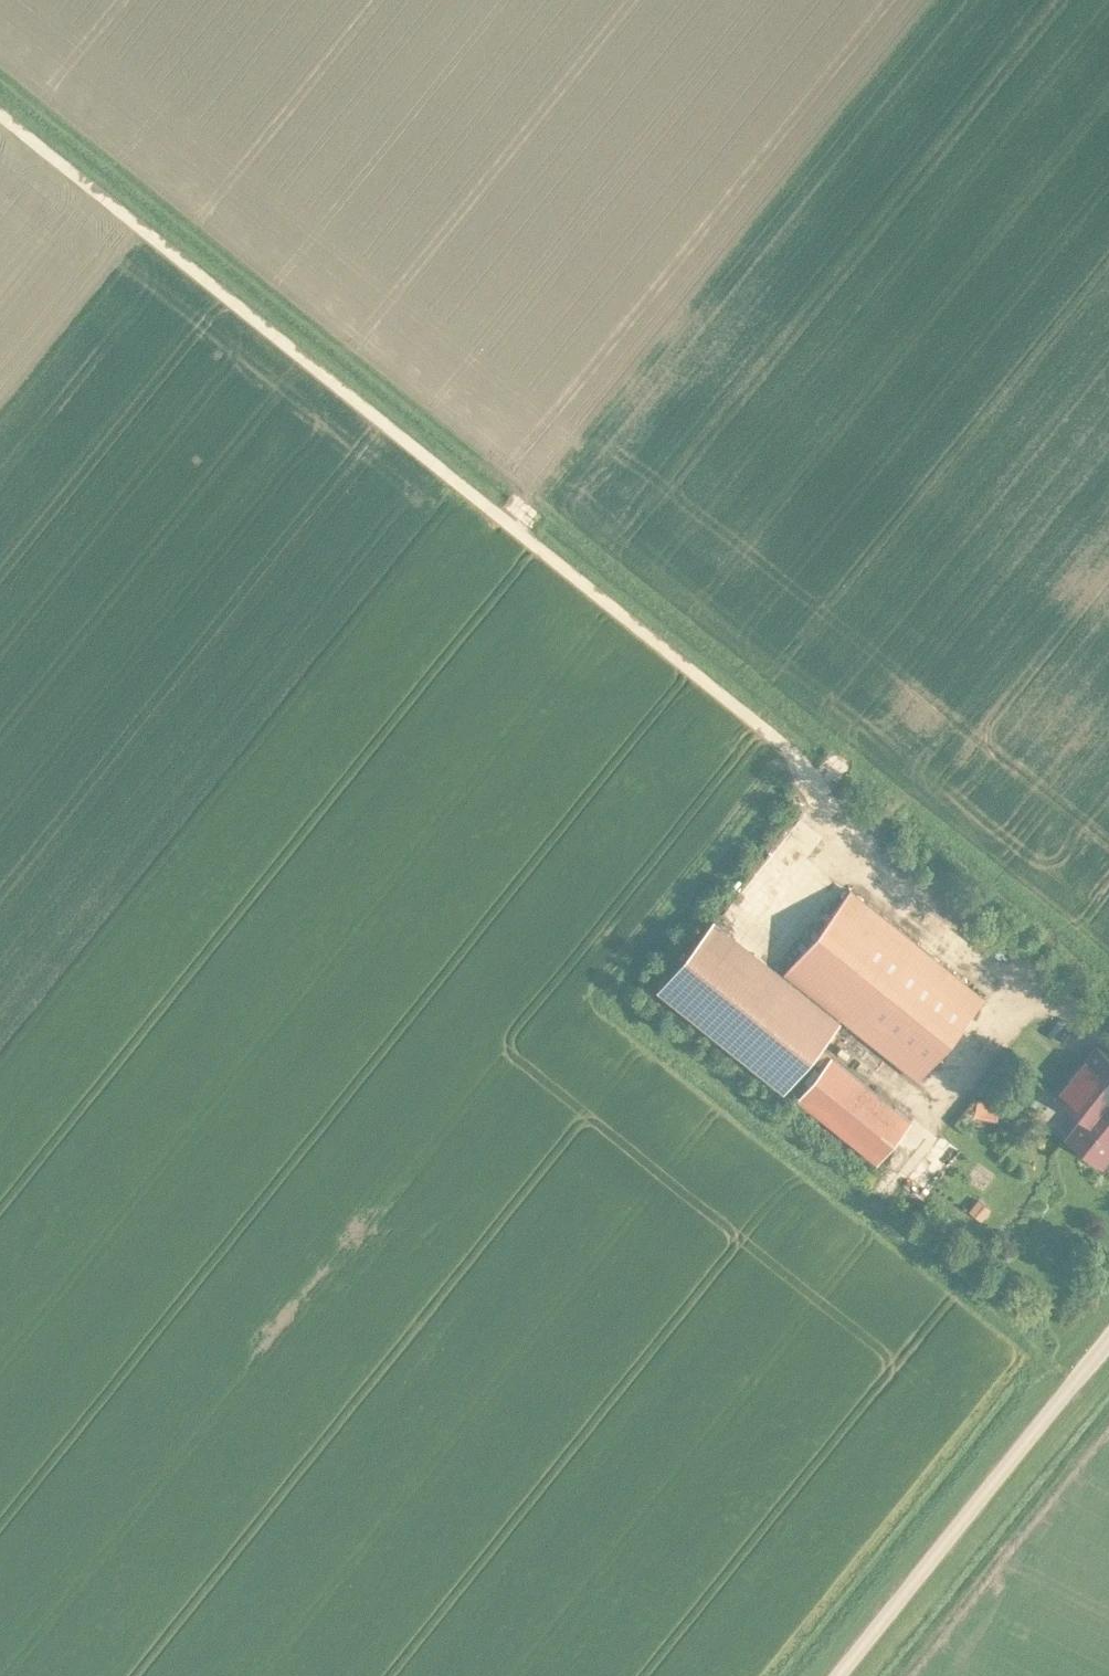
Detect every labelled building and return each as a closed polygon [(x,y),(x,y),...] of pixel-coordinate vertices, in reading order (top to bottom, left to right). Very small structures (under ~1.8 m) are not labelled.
[(917,1077),(982,997),(849,890),(784,971),(792,977),(841,1016),(917,1077)] [(713,922),(663,985),(786,1084),(841,1016),(792,977),(788,982),(713,922)] [(1097,1044),(1056,1095),(1082,1116),(1065,1137),(1100,1165),(1108,1154),(1108,1099),(1108,1053),(1097,1044)] [(875,1160),(909,1119),(821,1048),(813,1059),(823,1067),(798,1098),(875,1160)] [(982,1094),(982,1109),(1005,1110),(1006,1095),(982,1094)]
